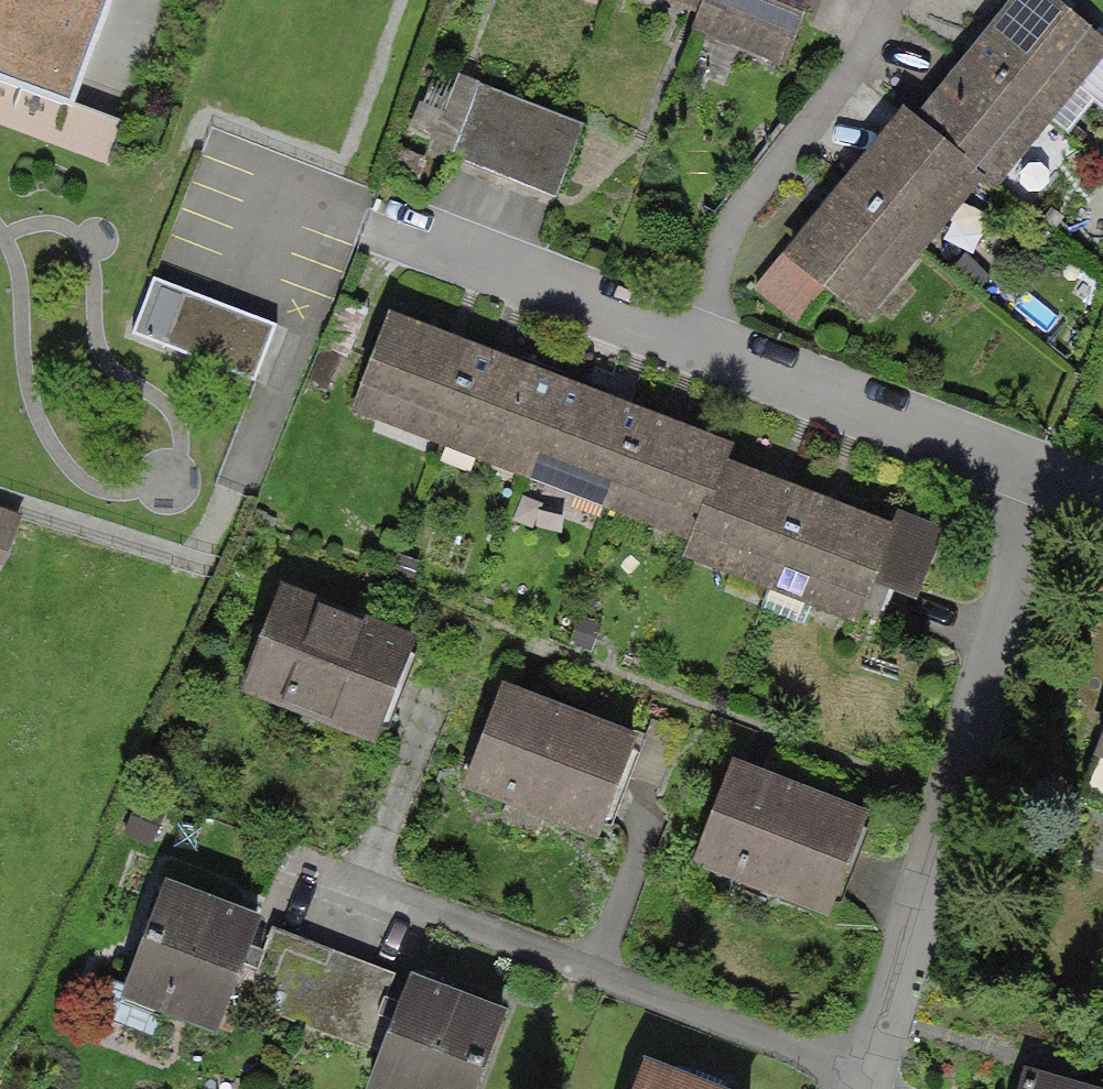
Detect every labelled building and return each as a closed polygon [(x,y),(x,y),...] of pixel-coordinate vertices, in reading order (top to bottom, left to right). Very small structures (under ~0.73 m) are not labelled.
[(73,107),(113,0),(0,0),(0,80),(73,107)] [(697,31),(709,0),(616,0),(697,31)] [(780,62),(804,0),(709,0),(697,31),(780,62)] [(966,65),(1043,129),(1102,59),(1102,50),(1043,0),(1022,0),(966,65)] [(966,65),(910,132),(987,196),(1043,129),(966,65)] [(489,86),(458,171),(548,203),(579,119),(489,86)] [(910,132),(846,207),(923,272),(987,196),(910,132)] [(846,207),(782,283),(859,347),(923,272),(846,207)] [(279,326),(153,278),(129,342),(255,390),(279,326)] [(502,321),(416,288),(370,405),(457,439),(502,321)] [(589,354),(502,321),(457,439),(544,472),(589,354)] [(676,387),(589,354),(544,472),(630,505),(676,387)] [(762,420),(676,387),(630,505),(717,538),(762,420)] [(849,454),(762,420),(717,538),(804,571),(849,454)] [(936,487),(849,454),(804,571),(890,604),(936,487)] [(0,517),(0,575),(3,575),(21,524),(0,517)] [(411,644),(280,594),(246,684),(376,734),(411,644)] [(633,741),(502,691),(468,781),(598,831),(633,741)] [(1091,739),(1102,744),(1102,709),(1091,739)] [(862,817),(732,767),(697,856),(827,906),(862,817)] [(304,1025),(329,960),(268,937),(256,967),(240,961),(256,920),(165,886),(127,984),(110,976),(95,1015),(153,1037),(164,1007),(216,1027),(228,996),(304,1025)] [(330,960),(305,1025),(382,1054),(370,1084),(382,1088),(473,1088),(502,1013),(412,979),(396,1020),(380,1014),(392,983),(330,960)] [(644,1066),(635,1088),(705,1088),(644,1066)] [(1021,1069),(1015,1088),(1090,1088),(1021,1069)]
